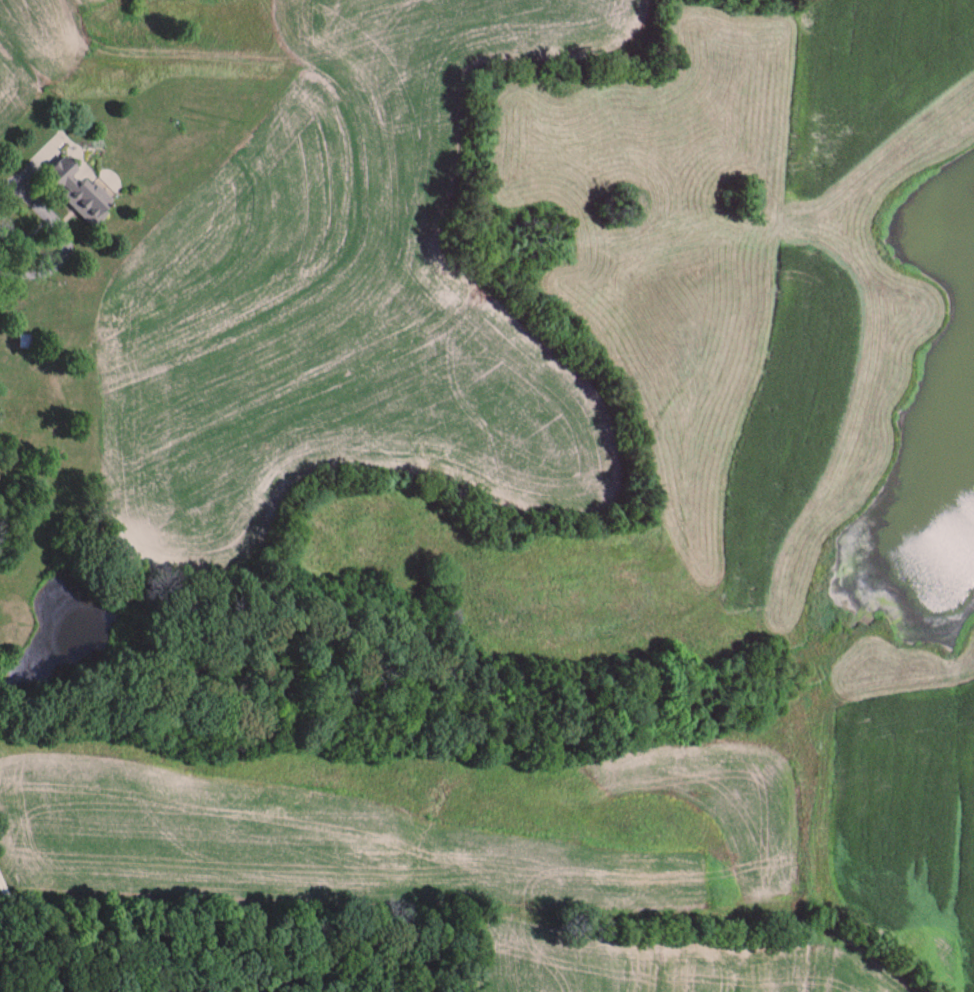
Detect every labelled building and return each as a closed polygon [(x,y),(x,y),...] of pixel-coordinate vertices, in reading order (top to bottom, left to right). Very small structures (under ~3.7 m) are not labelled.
[(94,229),(116,208),(75,165),(53,186),(94,229)] [(34,350),(34,337),(21,337),(20,349),(34,350)]
